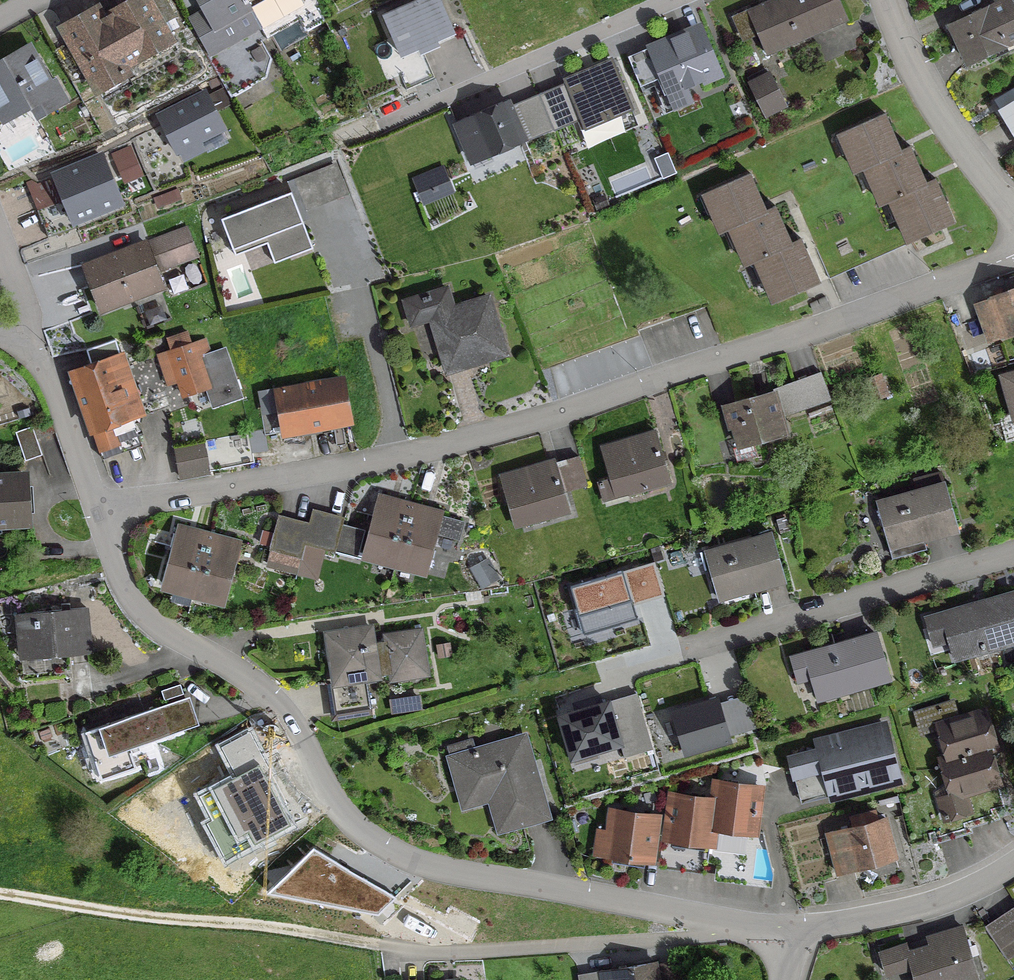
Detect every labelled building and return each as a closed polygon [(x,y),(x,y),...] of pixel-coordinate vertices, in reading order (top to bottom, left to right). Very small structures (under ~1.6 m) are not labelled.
[(95,10),(61,29),(98,95),(127,78),(121,67),(167,41),(157,23),(170,16),(161,0),(136,0),(131,3),(129,0),(115,0),(120,9),(100,20),(95,10)] [(247,9),(242,0),(196,0),(202,11),(213,28),(247,9)] [(247,9),(258,28),(302,4),(300,0),(242,0),(247,9)] [(436,0),(412,0),(376,15),(393,55),(449,33),(436,0)] [(765,56),(845,21),(836,0),(771,0),(746,11),(765,56)] [(1006,2),(950,28),(966,62),(1013,39),(1013,19),(1006,2)] [(247,9),(213,28),(202,11),(189,19),(232,95),(266,76),(269,62),(257,42),(264,38),(247,9)] [(719,69),(700,22),(649,43),(673,103),(691,96),(685,82),(719,69)] [(0,64),(0,116),(2,120),(27,106),(33,117),(58,103),(27,48),(0,64)] [(629,103),(610,58),(565,77),(583,122),(629,103)] [(783,106),(770,80),(751,90),(764,116),(783,106)] [(155,120),(176,166),(227,143),(206,97),(155,120)] [(468,158),(546,126),(535,97),(510,107),(507,100),(454,122),(468,158)] [(998,112),(1013,138),(1013,103),(998,112)] [(896,144),(882,114),(838,134),(856,173),(865,169),(881,206),(890,202),(908,243),(952,223),(933,179),(922,184),(920,181),(919,178),(921,177),(908,147),(897,152),(895,148),(894,145),(896,144)] [(121,208),(104,159),(47,179),(64,227),(121,208)] [(347,194),(336,162),(286,180),(298,212),(347,194)] [(450,192),(442,170),(413,182),(418,194),(420,194),(423,201),(431,197),(432,200),(450,192)] [(774,303),(802,290),(818,283),(798,239),(787,244),(786,241),(784,237),(786,237),(773,207),(762,211),(760,208),(759,205),(760,204),(748,174),(704,194),(721,233),(730,229),(746,265),(756,261),(774,303)] [(288,191),(222,217),(237,255),(303,230),(288,191)] [(147,242),(158,271),(195,257),(185,228),(147,242)] [(143,244),(83,267),(99,310),(160,287),(143,244)] [(430,319),(443,362),(472,353),(475,362),(503,354),(486,299),(458,307),(452,288),(404,303),(410,325),(430,319)] [(1001,295),(999,289),(991,292),(994,298),(975,305),(988,341),(1013,331),(1013,291),(1001,295)] [(169,351),(167,352),(182,397),(205,390),(212,408),(239,399),(222,350),(206,355),(201,341),(189,345),(184,333),(165,339),(169,351)] [(90,431),(129,418),(122,395),(130,393),(113,342),(85,351),(90,366),(70,373),(90,431)] [(776,388),(777,392),(723,408),(729,429),(733,428),(738,447),(783,433),(778,416),(827,398),(818,373),(776,388)] [(1001,378),(1012,416),(1013,415),(1013,375),(1001,378)] [(884,396),(878,378),(865,382),(872,400),(884,396)] [(339,381),(283,391),(283,390),(281,390),(280,390),(280,392),(275,393),(283,434),(347,422),(339,381)] [(30,427),(34,440),(54,433),(49,420),(30,427)] [(30,427),(13,433),(23,461),(40,456),(34,440),(30,427)] [(602,502),(668,483),(653,432),(600,448),(609,480),(596,483),(602,502)] [(247,439),(246,434),(202,442),(208,471),(252,463),(247,439)] [(585,486),(577,458),(562,462),(570,490),(585,486)] [(567,512),(552,461),(499,477),(513,527),(567,512)] [(923,548),(921,540),(956,530),(943,485),(942,486),(938,474),(913,481),(916,493),(875,505),(890,558),(923,548)] [(26,522),(23,477),(0,478),(0,524),(26,522)] [(362,553),(394,562),(410,503),(377,495),(375,504),(374,503),(362,553)] [(441,512),(410,503),(394,562),(426,571),(441,512)] [(307,527),(302,545),(317,549),(325,518),(310,513),(306,527),(307,527)] [(340,526),(341,522),(325,518),(317,549),(355,558),(362,532),(340,526)] [(267,551),(283,555),(291,524),(275,519),(267,551)] [(306,527),(291,524),(283,555),(299,559),(302,545),(307,527),(306,527)] [(159,584),(192,592),(207,533),(175,525),(159,584)] [(240,542),(207,533),(192,592),(224,601),(240,542)] [(749,582),(751,590),(783,581),(770,535),(703,554),(714,592),(749,582)] [(495,579),(488,567),(474,575),(480,588),(495,579)] [(570,587),(584,635),(638,619),(624,571),(570,587)] [(464,602),(479,600),(478,592),(463,594),(464,602)] [(1013,641),(1013,594),(940,616),(953,659),(1013,641)] [(88,653),(84,608),(15,615),(19,654),(68,649),(68,655),(88,653)] [(332,674),(334,684),(363,679),(375,678),(375,676),(390,673),(391,679),(424,674),(417,632),(384,637),(385,643),(370,645),(368,629),(325,635),(331,674),(332,674)] [(887,678),(874,635),(803,656),(816,699),(887,678)] [(334,684),(329,684),(334,716),(368,710),(363,679),(334,684)] [(159,691),(162,701),(181,695),(178,685),(159,691)] [(717,698),(673,713),(686,753),(731,739),(717,698)] [(388,703),(390,712),(419,708),(417,699),(388,703)] [(608,702),(560,716),(572,757),(620,743),(608,702)] [(127,749),(168,735),(158,707),(83,732),(99,780),(134,768),(127,749)] [(938,727),(948,759),(949,760),(985,750),(992,748),(981,714),(938,727)] [(822,766),(830,797),(895,780),(881,725),(816,742),(818,751),(786,759),(789,772),(804,767),(805,771),(822,766)] [(297,826),(249,734),(222,748),(237,777),(201,796),(213,820),(205,824),(225,863),(297,826)] [(498,830),(545,816),(522,738),(472,752),(469,741),(446,748),(450,759),(448,759),(456,785),(482,778),(498,830)] [(985,750),(949,760),(948,759),(941,761),(952,796),(995,783),(988,760),(985,750)] [(715,786),(713,800),(708,845),(706,857),(751,863),(756,832),(751,832),(757,788),(719,783),(715,786)] [(713,800),(675,795),(671,798),(665,839),(708,845),(713,800)] [(647,861),(654,817),(611,811),(605,856),(647,861)] [(824,836),(835,873),(894,857),(883,820),(876,822),(873,812),(848,819),(851,829),(824,836)] [(393,900),(313,853),(271,895),(378,915),(393,900)] [(983,927),(1004,959),(1012,954),(1005,943),(1013,937),(1013,907),(983,927)] [(903,945),(877,954),(881,964),(905,956),(913,979),(965,979),(975,977),(960,928),(943,934),(945,939),(928,945),(928,947),(906,954),(903,945)] [(652,964),(597,974),(598,979),(655,979),(652,964)] [(675,964),(659,966),(661,979),(670,979),(677,979),(675,964)]
